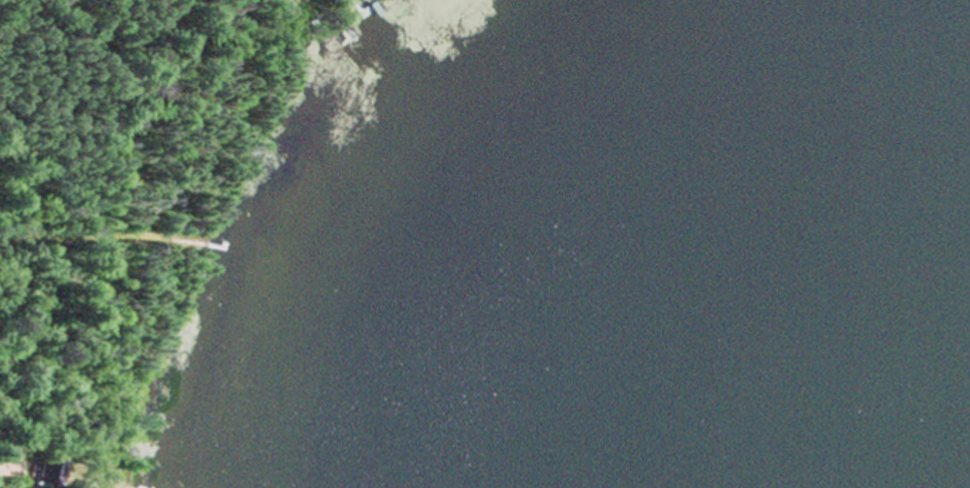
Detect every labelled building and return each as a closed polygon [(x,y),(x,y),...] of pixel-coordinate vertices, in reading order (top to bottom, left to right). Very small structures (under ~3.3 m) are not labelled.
[(58,464),(39,464),(39,486),(58,486),(58,464)]
